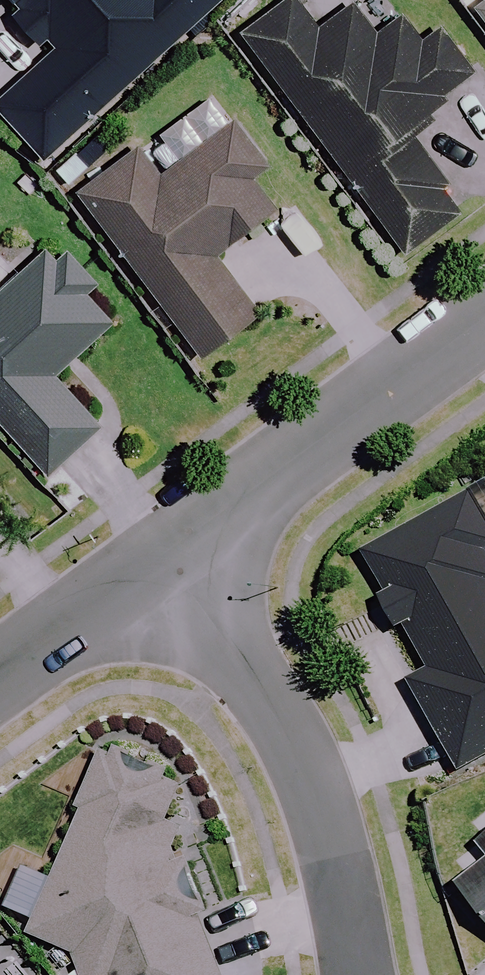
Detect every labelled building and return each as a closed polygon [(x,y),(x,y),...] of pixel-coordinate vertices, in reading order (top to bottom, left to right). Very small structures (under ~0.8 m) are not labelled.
[(34,0),(19,13),(55,55),(0,105),(0,112),(40,155),(96,104),(219,0),(34,0)] [(412,140),(451,111),(442,99),(473,77),(439,30),(422,42),(405,18),(377,38),(353,5),(317,30),(295,0),(294,0),(245,35),(352,183),(412,140)] [(477,11),(484,22),(484,4),(477,11)] [(288,202),(233,126),(160,180),(136,146),(77,190),(200,358),(258,316),(214,256),(288,202)] [(412,140),(352,183),(404,255),(463,212),(412,140)] [(52,250),(0,296),(0,419),(49,473),(100,426),(56,377),(117,322),(52,250)] [(473,499),(367,554),(406,629),(412,626),(435,670),(414,681),(461,772),(484,760),(484,522),(473,499)] [(112,747),(36,935),(76,951),(83,974),(225,974),(176,817),(192,779),(112,747)] [(466,885),(484,908),(484,869),(466,885)]
